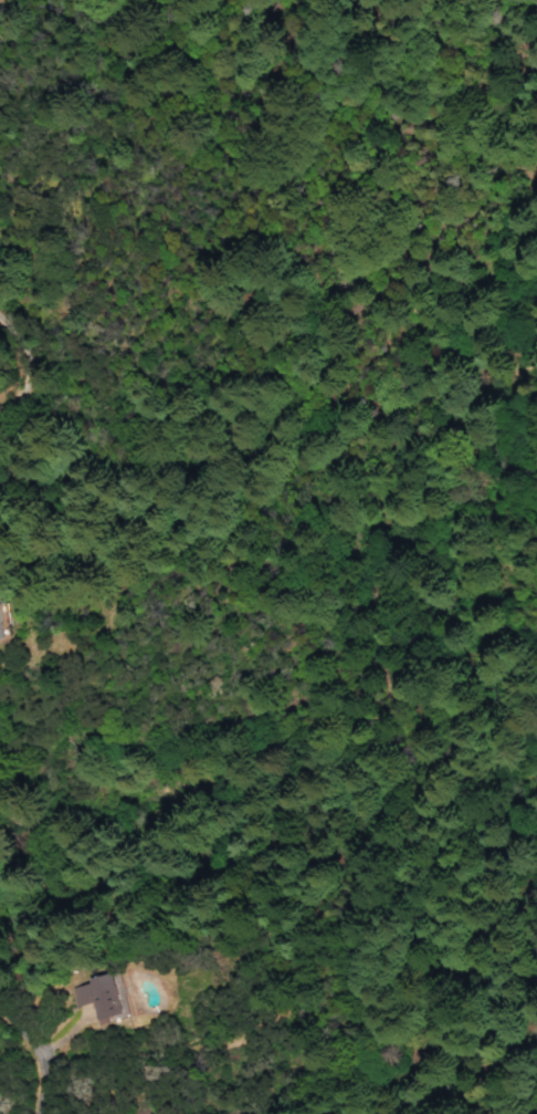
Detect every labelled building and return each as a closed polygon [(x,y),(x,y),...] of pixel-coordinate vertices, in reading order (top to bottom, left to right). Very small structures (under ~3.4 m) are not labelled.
[(119,971),(131,1020),(98,1029),(93,1003),(72,1008),(66,989),(86,983),(85,979),(119,971)]
